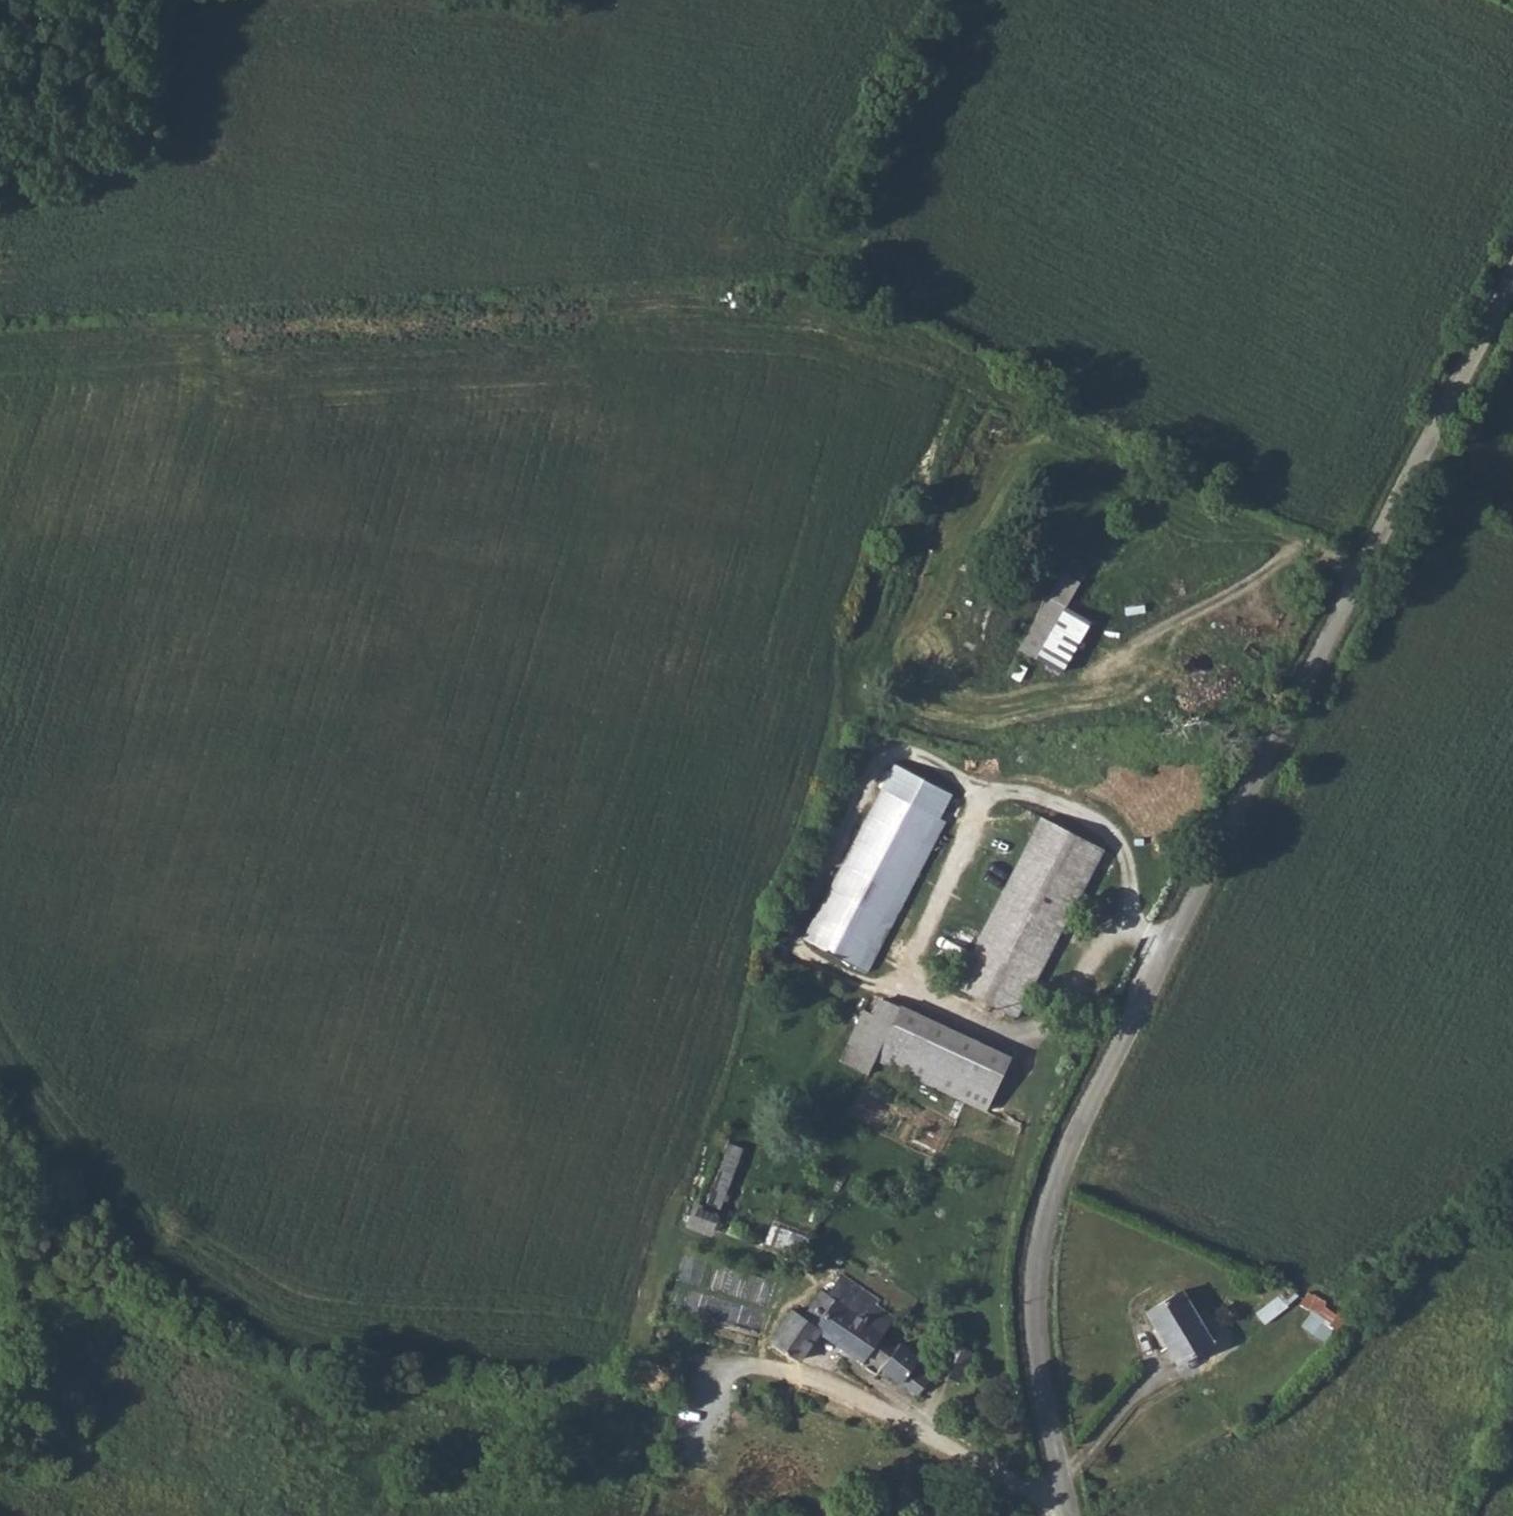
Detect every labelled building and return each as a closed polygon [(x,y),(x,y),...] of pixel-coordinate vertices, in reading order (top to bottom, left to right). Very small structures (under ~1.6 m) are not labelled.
[(1020,650),(1065,672),(1091,621),(1066,609),(1081,579),(1061,569),(1020,650)] [(886,781),(806,933),(868,966),(948,814),(886,781)] [(1046,814),(957,984),(1014,1014),(1103,845),(1046,814)] [(1008,1057),(898,1005),(873,1059),(983,1111),(1008,1057)] [(724,1211),(742,1145),(728,1142),(710,1207),(724,1211)] [(714,1233),(721,1212),(694,1203),(687,1223),(714,1233)] [(790,1308),(770,1333),(794,1352),(815,1328),(857,1359),(863,1353),(878,1365),(880,1368),(914,1393),(926,1378),(911,1367),(911,1364),(915,1360),(875,1331),(885,1316),(869,1304),(871,1299),(836,1272),(822,1291),(817,1288),(796,1313),(790,1308)] [(1190,1290),(1154,1310),(1181,1362),(1218,1343),(1190,1290)] [(1293,1318),(1330,1341),(1347,1314),(1310,1291),(1293,1318)]
